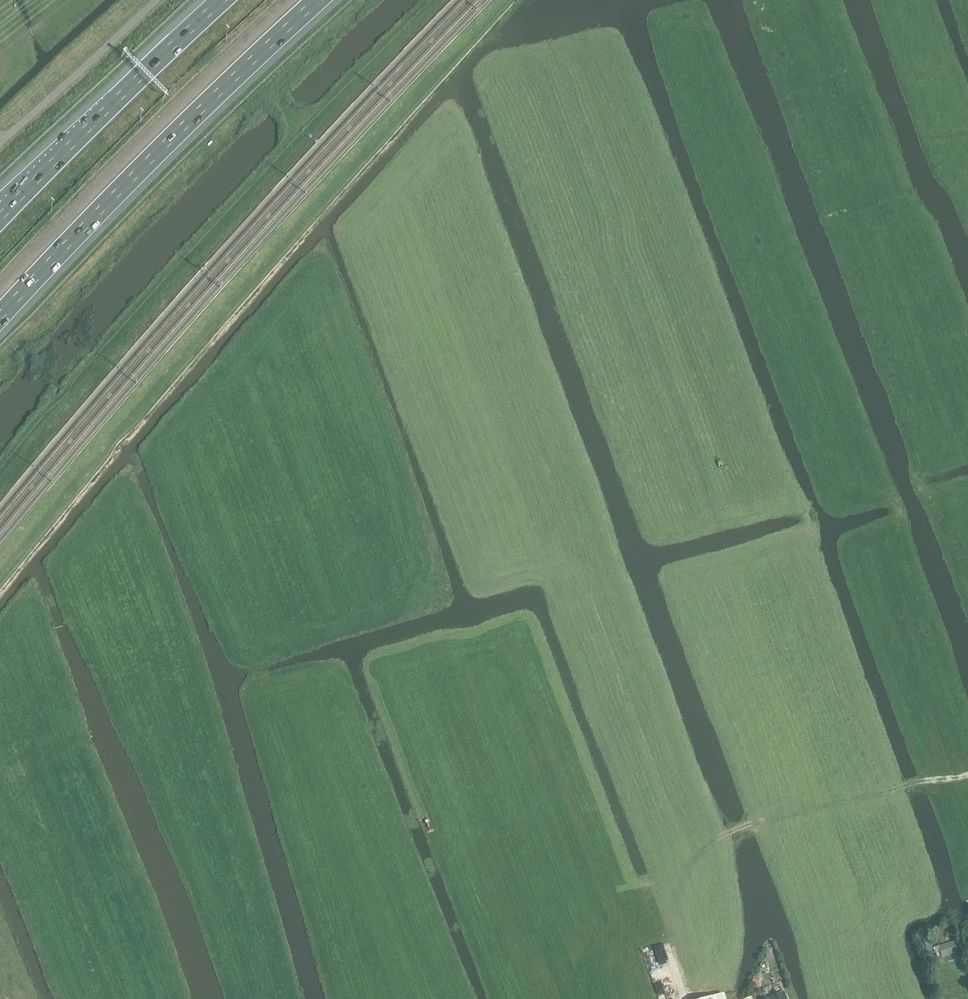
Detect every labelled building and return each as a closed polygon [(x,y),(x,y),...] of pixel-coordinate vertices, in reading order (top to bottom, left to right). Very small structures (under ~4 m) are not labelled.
[(930,938),(924,940),(928,951),(928,952),(934,950),(933,948),(932,944),(930,938)] [(958,953),(955,941),(939,946),(943,958),(958,953)]
